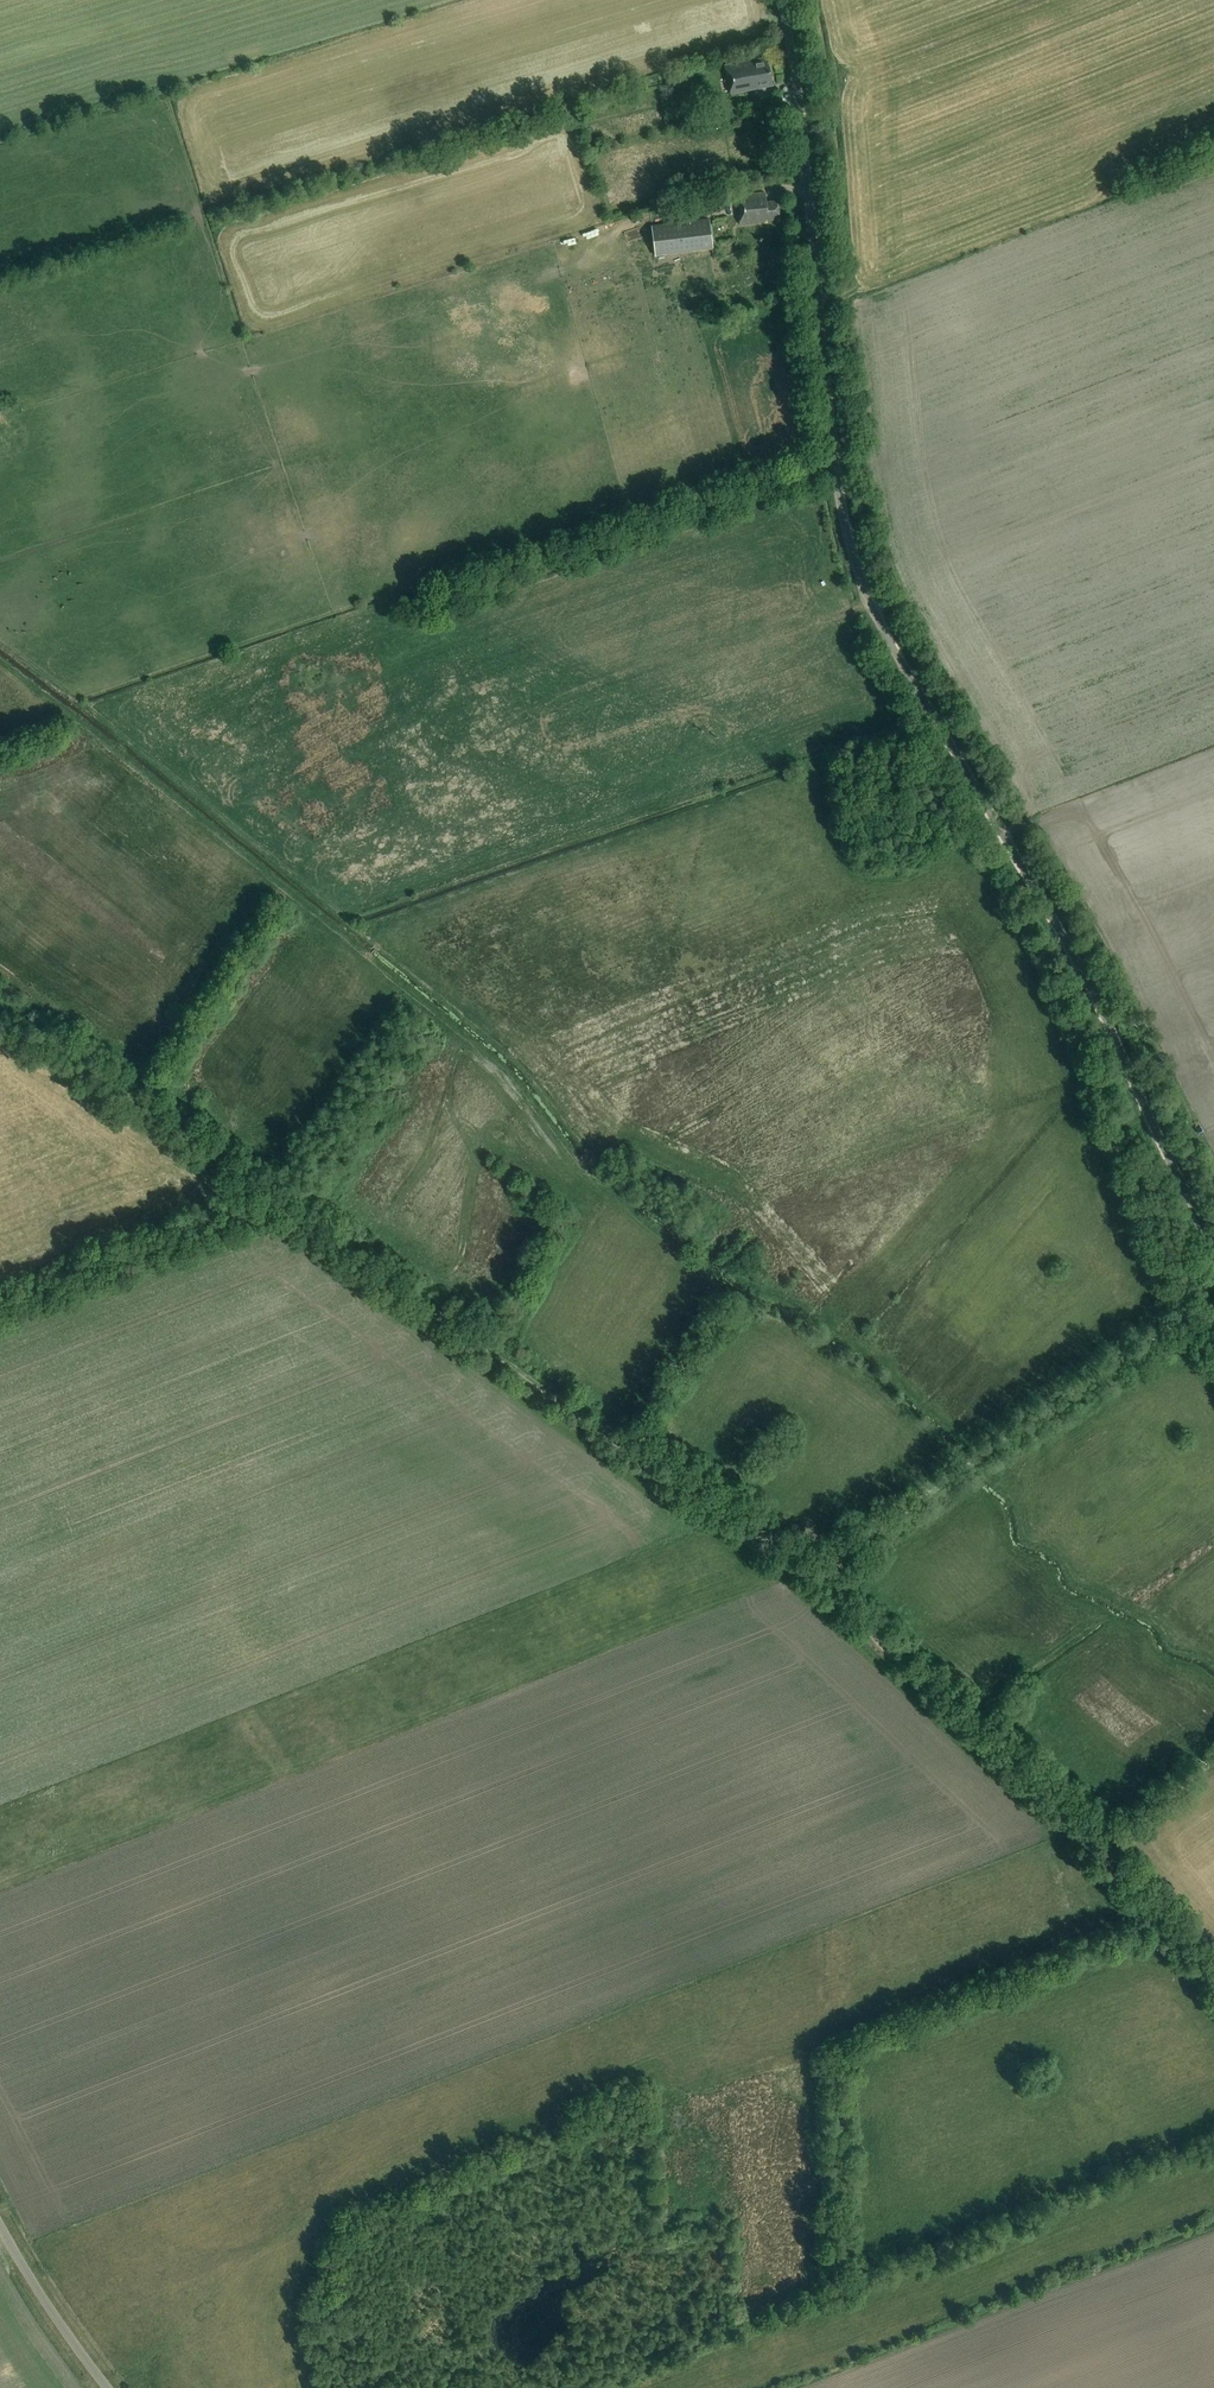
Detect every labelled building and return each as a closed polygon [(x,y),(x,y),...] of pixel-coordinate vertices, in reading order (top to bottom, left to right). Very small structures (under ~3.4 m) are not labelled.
[(731,95),(773,86),(767,57),(725,67),(731,95)] [(709,126),(710,131),(720,128),(720,125),(717,107),(706,109),(709,126)] [(765,222),(779,221),(777,201),(764,203),(763,194),(736,198),(740,226),(765,223),(765,222)] [(656,255),(714,249),(710,218),(690,220),(691,223),(682,224),(682,222),(652,225),(656,255)]
